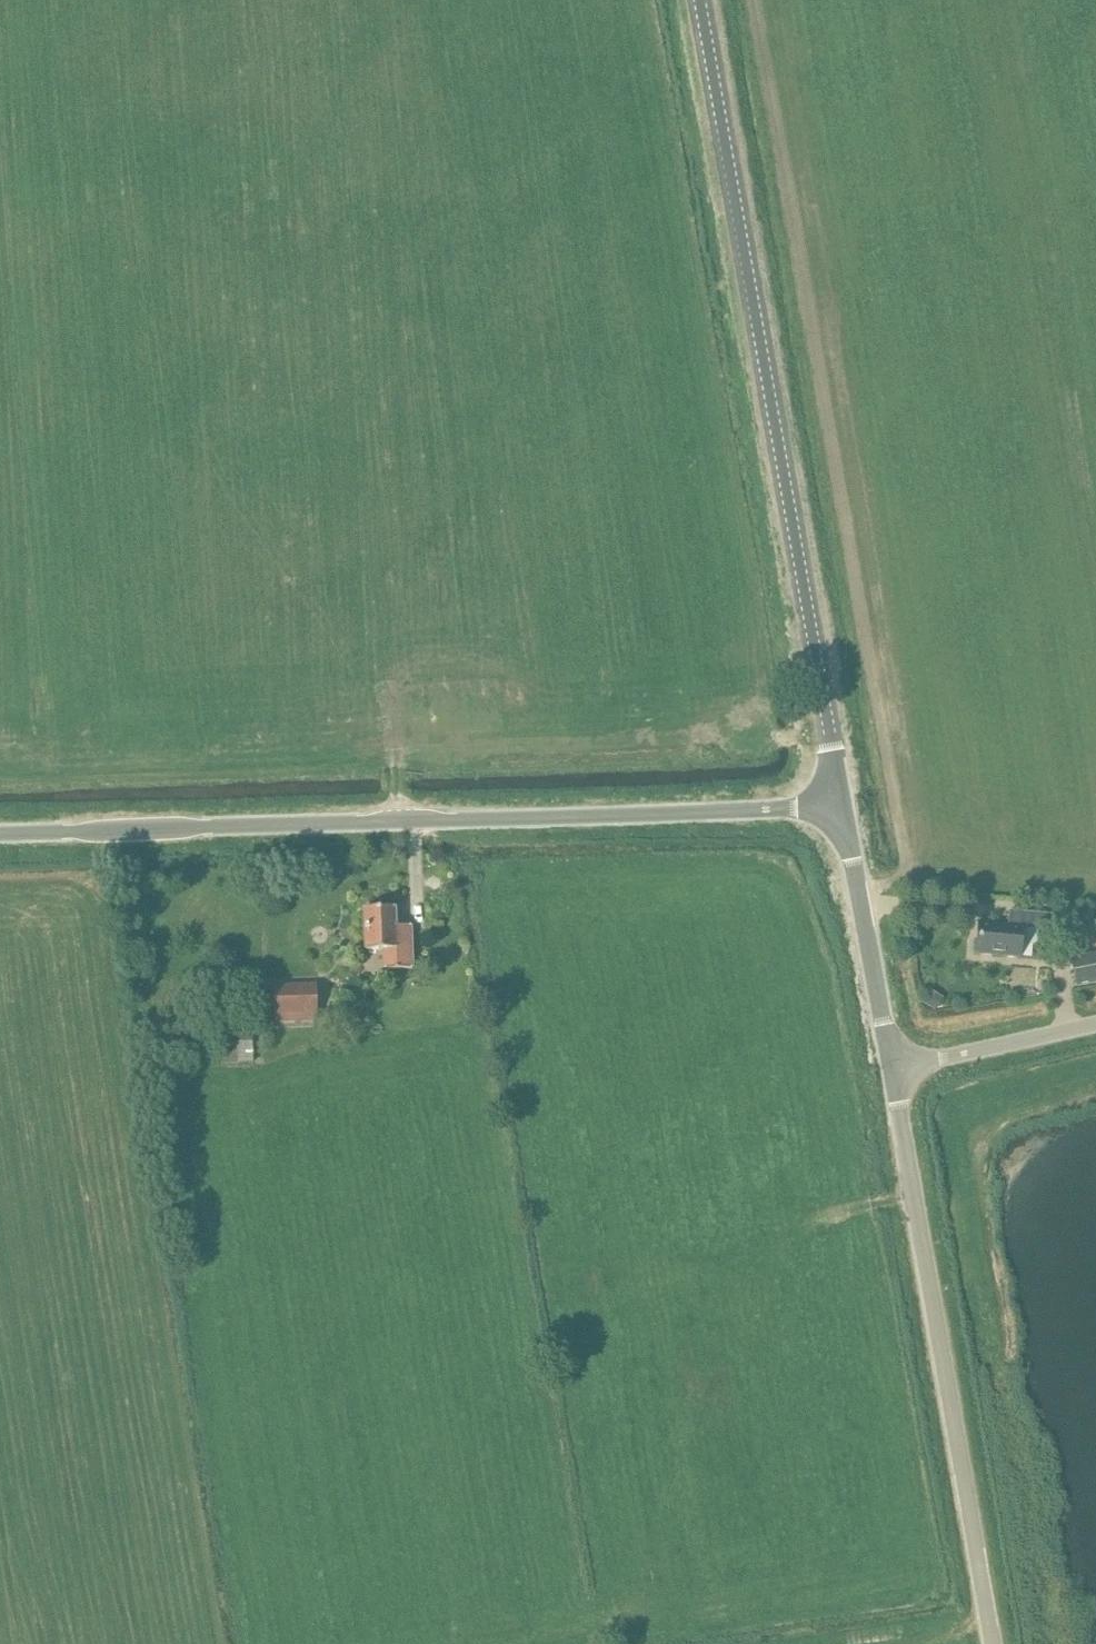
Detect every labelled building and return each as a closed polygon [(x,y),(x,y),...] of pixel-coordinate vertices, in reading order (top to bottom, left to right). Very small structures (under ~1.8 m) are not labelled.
[(412,968),(411,947),(411,925),(395,925),(395,907),(364,908),(366,951),(385,950),(386,969),(412,968)] [(1037,944),(1039,929),(1051,930),(1053,913),(1009,909),(1008,925),(979,922),(976,951),(1020,955),(1021,943),(1037,944)] [(1095,981),(1095,953),(1071,957),(1076,985),(1095,981)] [(275,1023),(317,1021),(316,986),(274,987),(275,1023)] [(929,987),(919,1001),(934,1011),(943,997),(929,987)] [(253,1060),(251,1040),(222,1042),(224,1063),(253,1060)]
